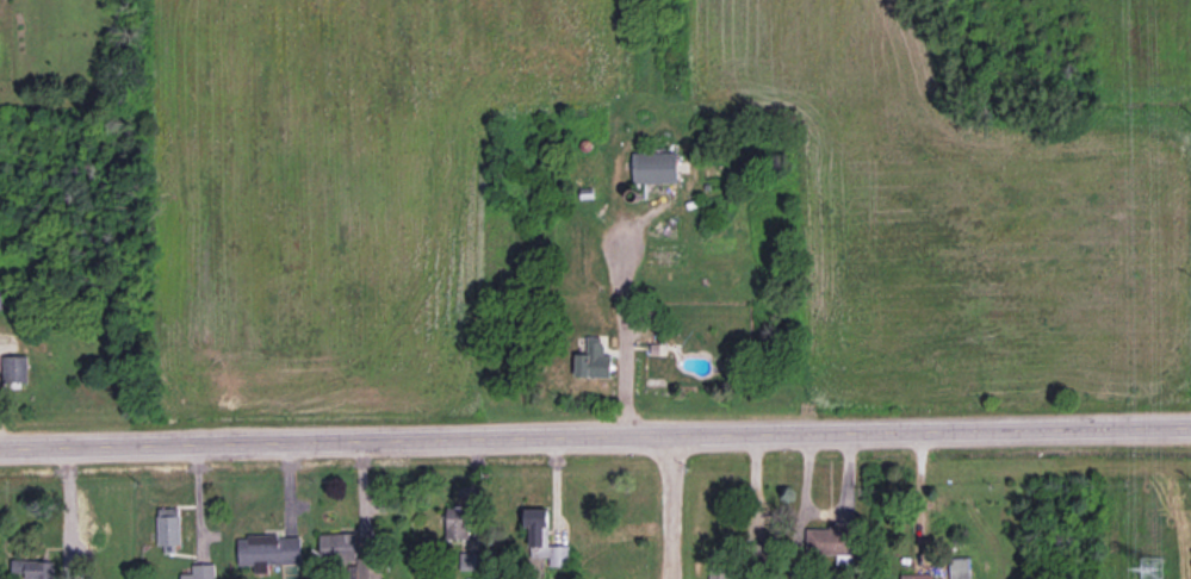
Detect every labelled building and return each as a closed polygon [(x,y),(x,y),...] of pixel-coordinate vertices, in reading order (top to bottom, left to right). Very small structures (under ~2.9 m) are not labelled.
[(677,182),(677,151),(633,152),(633,183),(677,182)] [(588,335),(587,353),(576,353),(575,372),(610,373),(611,354),(606,354),(606,335),(588,335)] [(3,381),(28,381),(27,355),(2,355),(3,381)] [(166,552),(180,552),(179,507),(157,507),(158,545),(166,545),(166,552)] [(445,539),(469,539),(470,507),(446,507),(445,539)] [(530,557),(550,557),(550,565),(569,565),(569,544),(549,545),(548,508),(525,509),(525,526),(529,526),(530,557)] [(855,563),(855,525),(806,525),(806,554),(837,554),(837,563),(855,563)] [(355,532),(320,533),(321,560),(356,559),(355,532)] [(238,565),(254,564),(254,574),(268,573),(267,564),(301,563),(301,535),(238,536),(238,565)] [(969,557),(948,558),(949,578),(970,578),(969,557)] [(12,559),(12,571),(25,572),(25,578),(54,578),(55,561),(12,559)] [(192,564),(193,573),(181,573),(181,578),(215,578),(215,563),(192,564)]
